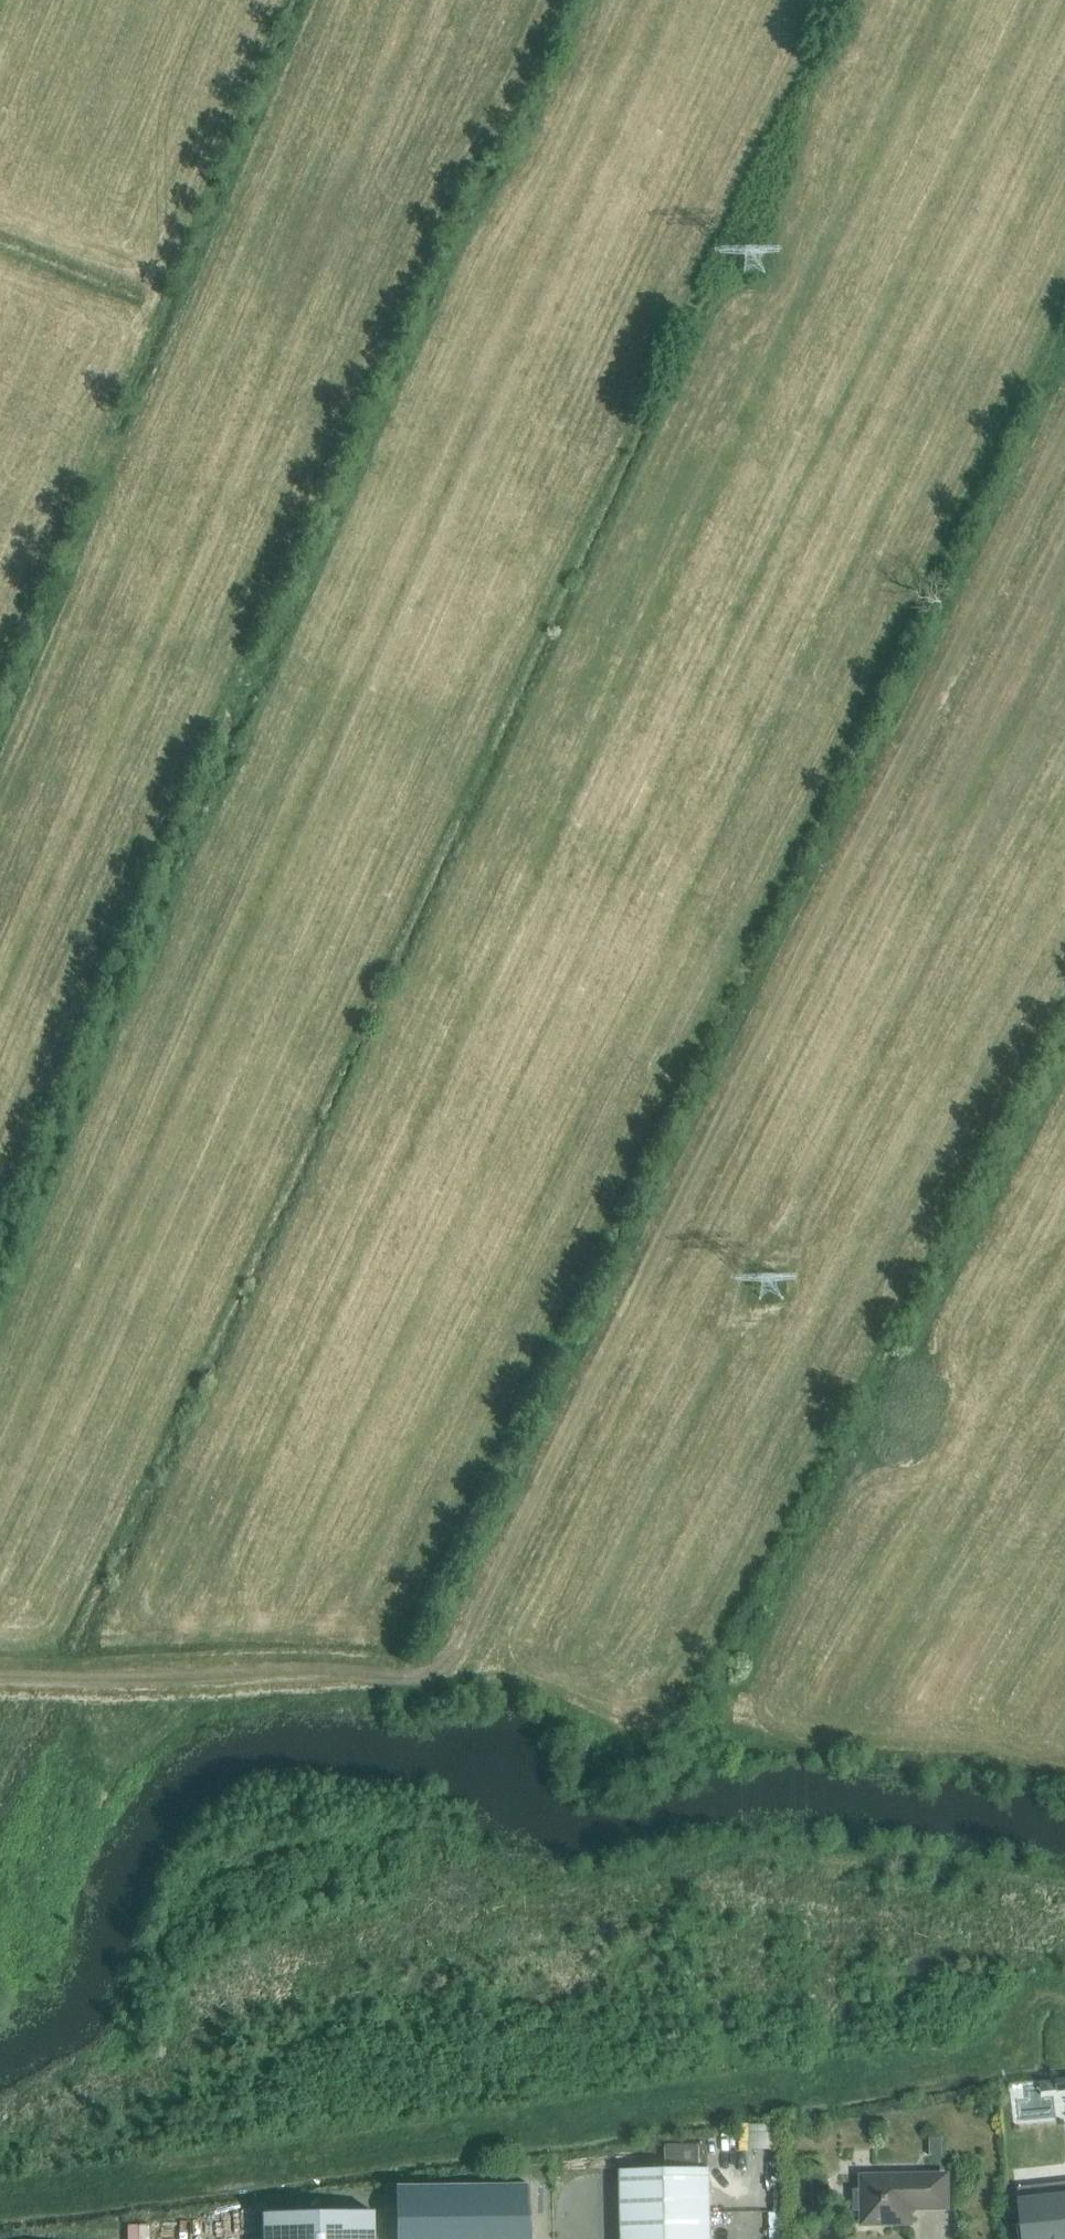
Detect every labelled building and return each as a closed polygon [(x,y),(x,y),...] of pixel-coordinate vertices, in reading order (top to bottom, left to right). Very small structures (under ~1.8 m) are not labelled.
[(1056,2074),(1057,2087),(1064,2087),(1064,2073),(1056,2074)] [(941,2154),(941,2135),(928,2135),(928,2154),(941,2154)] [(699,2144),(665,2144),(666,2169),(700,2168),(699,2144)] [(711,2213),(711,2168),(700,2168),(666,2169),(666,2192),(667,2214),(711,2213)] [(667,2214),(666,2192),(666,2169),(621,2170),(622,2214),(667,2214)] [(860,2174),(861,2189),(854,2189),(854,2210),(861,2210),(861,2225),(876,2225),(876,2223),(910,2222),(910,2213),(916,2207),(921,2207),(947,2207),(947,2175),(871,2176),(871,2174),(860,2174)] [(528,2185),(396,2186),(397,2238),(529,2238),(528,2185)] [(1020,2200),(1024,2238),(1064,2238),(1064,2195),(1020,2200)] [(262,2213),(263,2238),(374,2238),(373,2211),(262,2213)] [(711,2213),(667,2214),(667,2236),(667,2238),(712,2238),(711,2213)] [(667,2236),(667,2214),(622,2214),(622,2237),(667,2236)]
